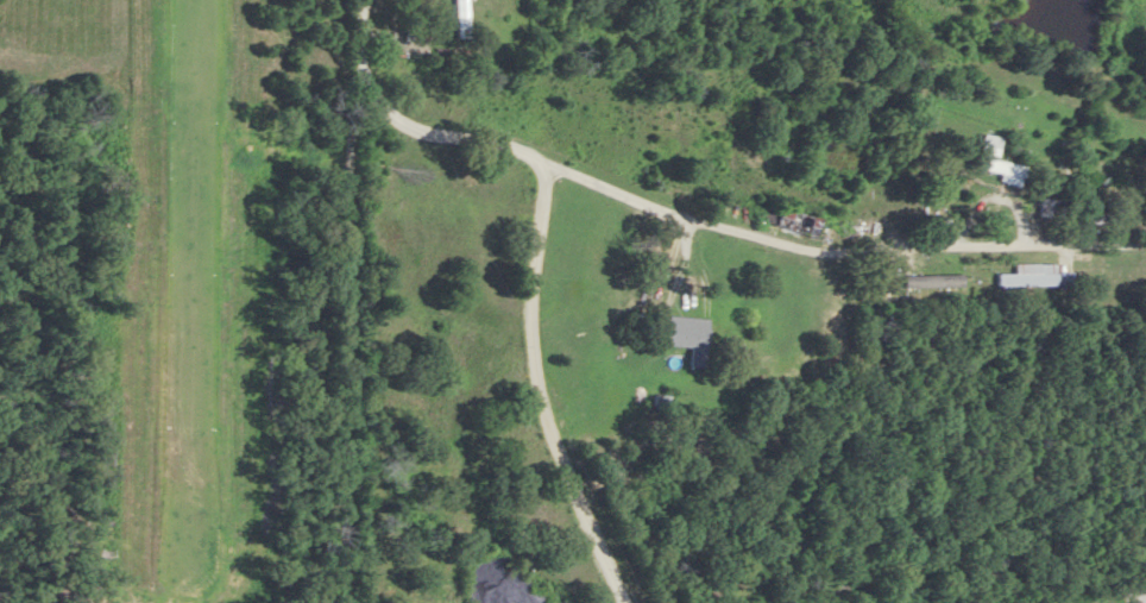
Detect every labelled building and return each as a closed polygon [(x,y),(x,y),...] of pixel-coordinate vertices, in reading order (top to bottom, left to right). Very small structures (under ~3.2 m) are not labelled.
[(448,37),(463,37),(463,0),(448,0),(448,37)] [(1018,167),(989,161),(993,138),(973,134),(969,156),(959,154),(957,168),(994,174),(992,183),(1014,187),(1018,167)] [(1008,264),(1008,274),(991,274),(991,287),(1057,287),(1057,273),(1049,273),(1049,264),(1008,264)] [(709,320),(665,317),(663,335),(670,335),(670,347),(687,348),(686,365),(704,367),(709,320)]
